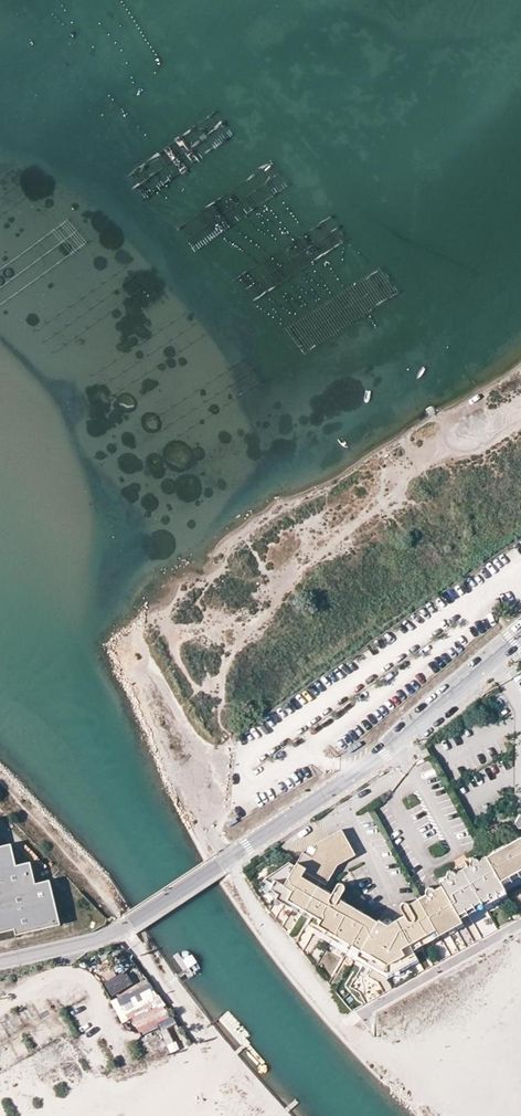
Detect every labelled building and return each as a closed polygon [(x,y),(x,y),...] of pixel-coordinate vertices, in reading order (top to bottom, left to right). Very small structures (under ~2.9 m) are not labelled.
[(416,754),(420,760),(430,754),(427,748),(416,754)] [(301,875),(324,888),(338,864),(354,855),(355,854),(341,829),(333,833),(315,844),(316,847),(311,856),(302,852),(297,861),(305,866),(301,875)] [(489,859),(514,845),(520,841),(520,836),(487,855),(489,859)] [(514,845),(489,859),(499,878),(520,866),(520,841),(514,845)] [(10,842),(0,845),(0,929),(14,927),(15,932),(59,922),(53,901),(48,877),(35,880),(29,858),(15,861),(10,842)] [(459,916),(457,912),(504,886),(502,883),(499,878),(489,859),(487,855),(486,855),(478,859),(478,858),(476,858),(474,857),(473,858),(472,858),(471,859),(470,860),(470,862),(470,863),(467,865),(457,870),(455,871),(453,870),(451,870),(450,870),(449,870),(448,871),(447,873),(447,874),(447,876),(439,881),(441,884),(434,888),(432,887),(430,887),(429,887),(428,888),(426,889),(426,891),(426,892),(426,893),(419,898),(436,929),(459,916)] [(307,923),(316,928),(358,953),(357,954),(387,972),(387,924),(378,919),(377,920),(375,924),(336,901),(339,897),(344,887),(345,886),(344,884),(343,883),(342,883),(341,882),(340,882),(338,882),(337,884),(331,892),(324,903),(317,899),(324,888),(301,875),(305,866),(297,861),(294,865),(288,861),(265,878),(273,883),(270,888),(278,893),(276,897),(309,917),(307,923)] [(455,866),(457,870),(467,865),(465,861),(455,866)] [(502,883),(520,873),(520,866),(499,878),(502,883)] [(506,891),(504,886),(457,912),(459,916),(459,917),(506,891)] [(331,892),(324,888),(317,899),(324,903),(331,892)] [(520,909),(520,888),(511,892),(520,909)] [(339,897),(336,901),(375,924),(377,920),(339,897)] [(417,947),(414,941),(423,936),(425,942),(434,937),(431,931),(436,929),(419,898),(408,903),(406,902),(405,902),(403,902),(402,903),(401,904),(401,906),(402,909),(405,914),(387,924),(387,972),(416,956),(413,949),(417,947)] [(436,929),(439,934),(462,921),(459,917),(459,916),(436,929)] [(425,942),(423,936),(414,941),(417,947),(425,942)] [(112,968),(103,973),(107,980),(116,975),(112,968)] [(112,997),(133,985),(125,971),(104,983),(112,997)] [(157,982),(112,998),(121,1023),(133,1019),(138,1032),(159,1025),(169,1052),(181,1048),(157,982)] [(70,999),(71,987),(60,987),(60,998),(70,999)] [(15,1030),(8,1020),(0,1026),(0,1034),(4,1039),(15,1030)] [(148,1038),(142,1050),(155,1056),(160,1044),(148,1038)] [(98,1047),(85,1054),(92,1067),(105,1060),(98,1047)]
